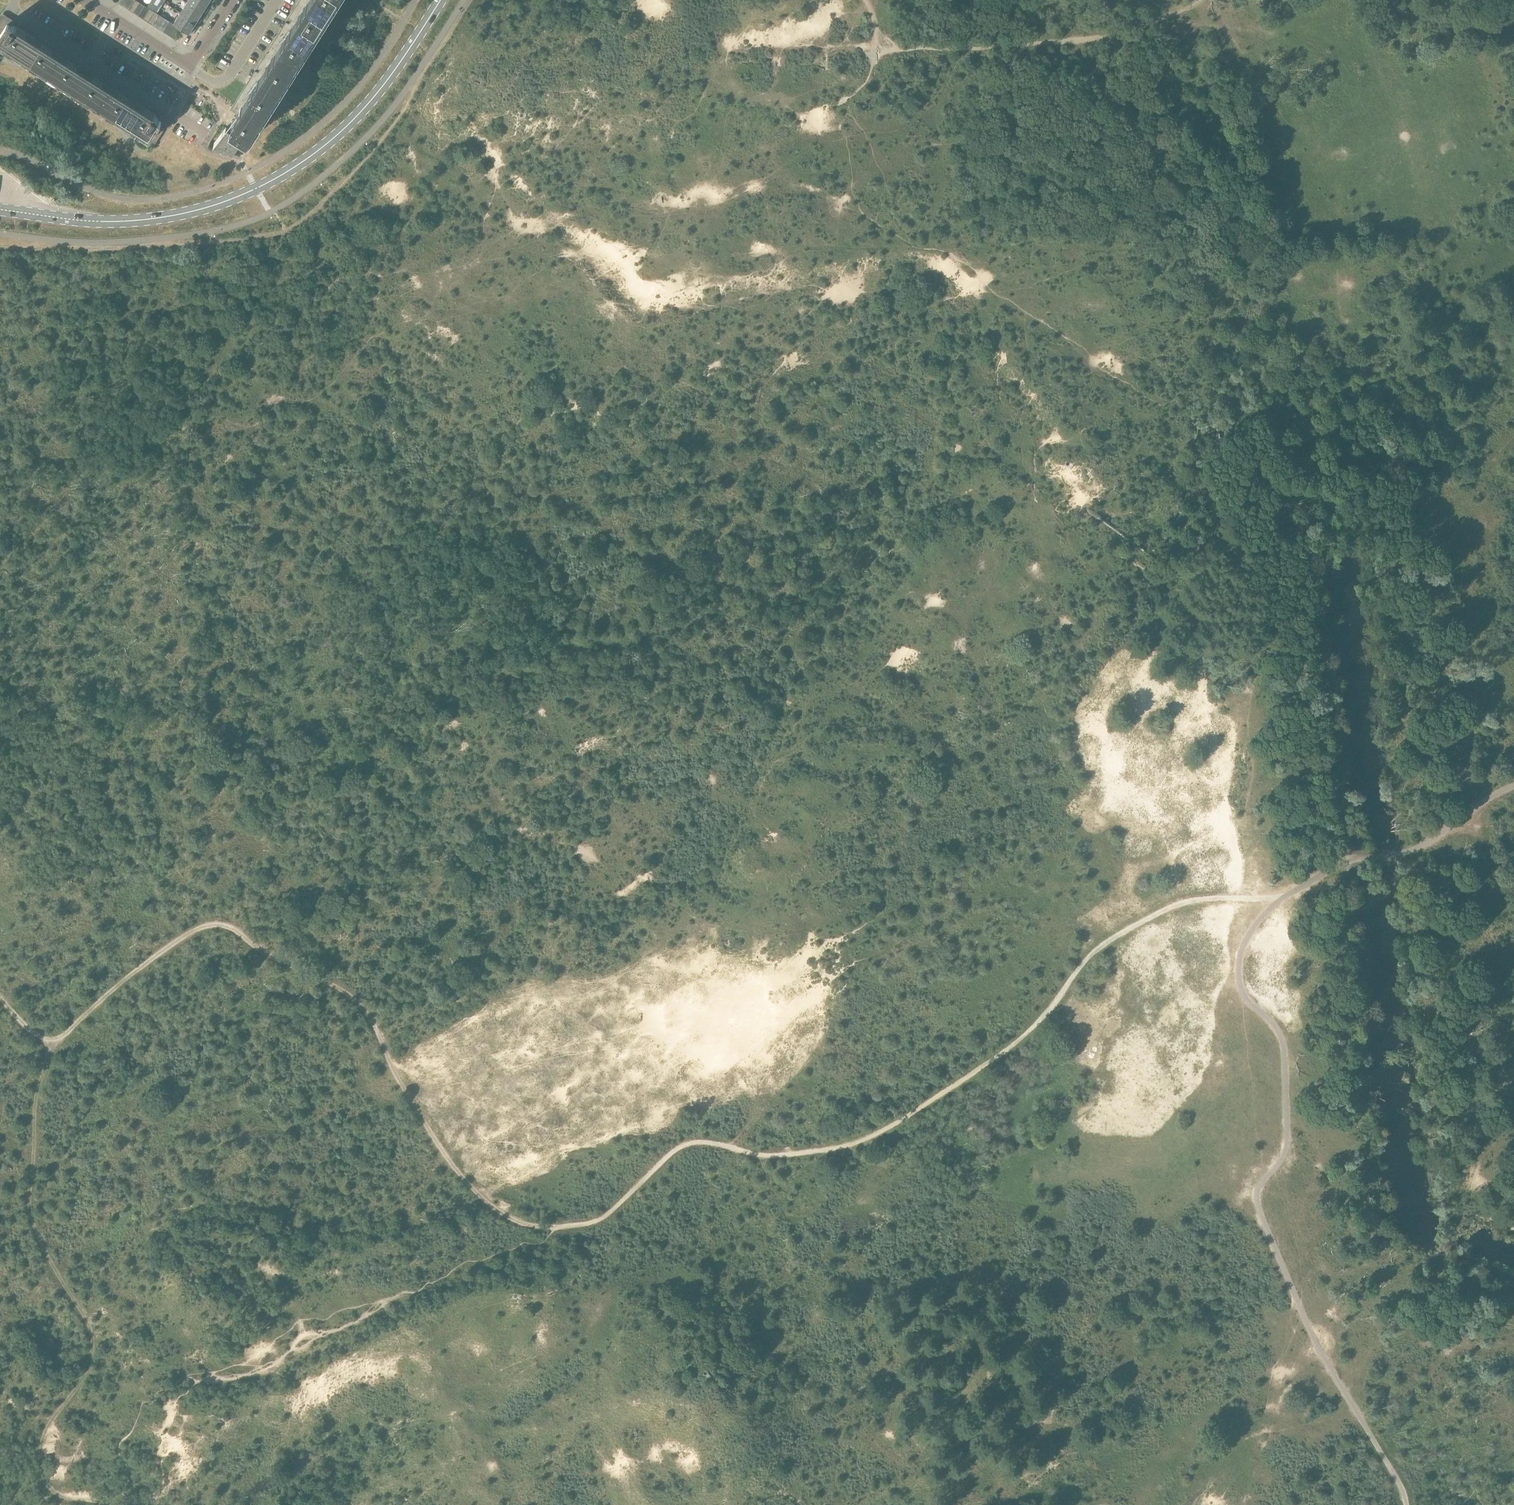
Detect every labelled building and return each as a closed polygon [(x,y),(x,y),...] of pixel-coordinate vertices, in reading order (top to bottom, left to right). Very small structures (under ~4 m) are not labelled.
[(134,0),(126,0),(123,6),(128,9),(134,0)] [(139,2),(137,0),(134,0),(128,9),(133,12),(139,2)] [(151,1),(147,7),(150,8),(152,10),(159,0),(152,0),(151,1)] [(160,0),(159,0),(152,10),(155,12),(157,13),(164,2),(160,0)] [(203,12),(203,11),(206,13),(208,10),(206,8),(209,2),(206,0),(189,0),(187,2),(203,12)] [(287,19),(290,21),(289,24),(285,22),(256,68),(259,70),(258,72),(255,71),(246,84),(234,103),(232,106),(230,109),(237,113),(236,115),(234,118),(228,128),(226,126),(214,142),(215,143),(216,141),(225,144),(223,147),(224,147),(226,143),(233,149),(232,150),(233,150),(244,135),(248,138),(250,139),(338,0),(299,0),(287,19)] [(138,15),(145,5),(139,2),(133,12),(138,15)] [(180,13),(196,23),(197,22),(199,24),(202,20),(199,19),(203,12),(187,2),(180,13)] [(150,8),(147,7),(145,5),(138,15),(143,19),(150,8)] [(150,8),(143,19),(148,22),(155,12),(152,10),(150,8)] [(160,15),(157,13),(155,12),(148,22),(154,25),(160,15)] [(174,24),(176,25),(180,28),(189,34),(190,32),(193,34),(195,31),(192,29),(196,23),(180,13),(174,24)] [(159,28),(165,18),(160,15),(154,25),(159,28)] [(0,23),(0,45),(8,51),(6,54),(7,56),(8,57),(9,58),(10,59),(11,60),(12,61),(14,61),(15,62),(17,62),(18,63),(20,63),(22,59),(124,123),(122,127),(122,128),(123,130),(124,131),(126,132),(127,133),(128,134),(130,134),(131,135),(133,135),(134,135),(136,132),(155,144),(169,121),(161,116),(158,117),(13,25),(13,21),(8,18),(5,16),(1,22),(0,23)] [(164,32),(171,22),(165,18),(159,28),(164,32)] [(176,25),(174,24),(171,22),(164,32),(169,35),(176,25)] [(169,35),(174,38),(180,28),(176,25),(169,35)] [(547,90),(542,85),(546,78),(543,77),(540,81),(538,80),(537,83),(539,84),(536,91),(538,92),(540,88),(541,88),(541,87),(545,91),(547,90)] [(663,182),(665,184),(656,194),(657,195),(658,197),(668,186),(675,192),(668,200),(668,201),(667,201),(667,202),(666,202),(665,203),(668,205),(673,200),(677,203),(679,201),(675,197),(680,192),(665,179),(664,180),(663,182)] [(663,201),(665,203),(666,202),(667,202),(667,201),(668,201),(668,200),(675,192),(668,186),(658,197),(662,200),(662,201),(663,201)] [(1206,419),(1200,413),(1197,416),(1203,422),(1206,419)] [(1218,437),(1221,434),(1216,428),(1213,431),(1218,437)] [(1074,460),(1070,463),(1069,461),(1067,461),(1066,462),(1066,464),(1069,469),(1073,466),(1072,465),(1076,463),(1074,460)] [(711,1369),(707,1372),(706,1370),(704,1370),(703,1371),(703,1373),(706,1378),(709,1375),(709,1374),(713,1372),(711,1369)]
